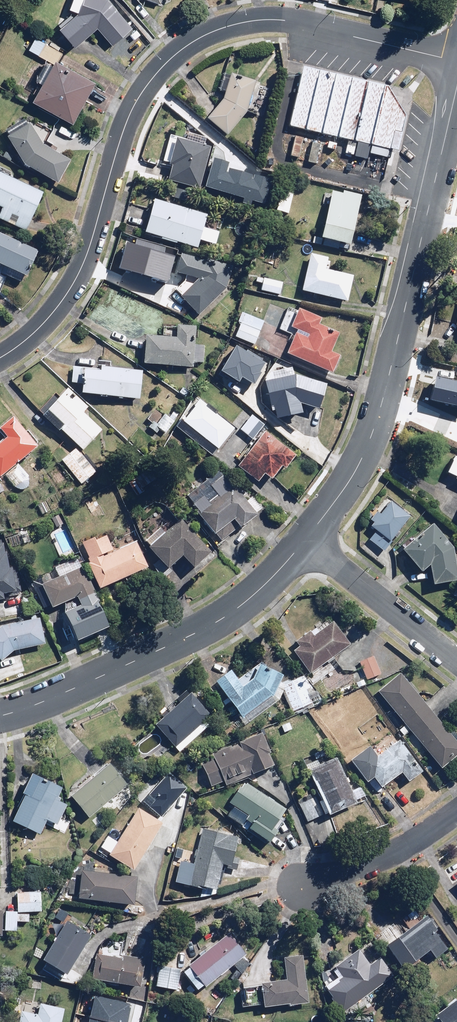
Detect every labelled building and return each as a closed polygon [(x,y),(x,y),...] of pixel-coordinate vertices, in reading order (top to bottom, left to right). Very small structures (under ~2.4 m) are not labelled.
[(61,27),(77,46),(99,27),(114,45),(134,28),(110,0),(85,0),(81,10),(61,27)] [(55,64),(58,60),(62,52),(35,37),(29,49),(55,64)] [(58,60),(55,64),(35,100),(75,123),(98,82),(58,60)] [(389,86),(306,67),(293,126),(396,150),(404,118),(389,86)] [(256,81),(232,73),(225,100),(210,118),(229,133),(247,110),(256,81)] [(31,125),(9,138),(25,165),(59,184),(72,161),(44,146),(31,125)] [(212,147),(207,146),(209,140),(189,135),(188,141),(178,138),(171,164),(174,165),(170,182),(201,190),(212,147)] [(299,158),(303,137),(295,135),(291,156),(299,158)] [(321,143),(312,141),(308,161),(317,163),(321,143)] [(213,158),(204,191),(260,207),(268,178),(226,167),(227,162),(213,158)] [(5,209),(0,219),(26,231),(44,192),(0,172),(0,206),(5,209)] [(322,203),(330,205),(323,237),(324,238),(323,245),(339,248),(340,241),(352,244),(362,194),(345,191),(344,193),(332,191),(332,193),(324,191),(322,203)] [(145,232),(197,248),(200,238),(216,243),(219,231),(203,226),(207,214),(155,198),(145,232)] [(9,268),(6,275),(22,282),(25,275),(28,276),(39,251),(0,233),(0,264),(9,268)] [(233,267),(160,248),(156,264),(178,270),(177,272),(199,278),(182,296),(200,315),(227,288),(233,267)] [(329,257),(312,253),(303,290),(348,301),(354,275),(326,269),(329,257)] [(255,282),(261,283),(259,289),(281,294),(284,282),(257,276),(255,282)] [(321,318),(299,309),(291,327),(299,330),(289,354),(334,372),(341,355),(332,351),(340,331),(319,323),(321,318)] [(264,321),(241,311),(232,335),(255,344),(264,321)] [(204,364),(206,344),(196,343),(197,325),(178,323),(176,337),(146,334),(144,362),(193,367),(194,363),(204,364)] [(235,343),(216,372),(235,384),(241,376),(252,383),(260,370),(259,369),(266,359),(246,347),(244,349),(235,343)] [(84,384),(83,392),(106,394),(106,396),(140,399),(142,370),(87,365),(86,367),(73,366),(72,383),(84,384)] [(294,365),(263,371),(273,420),(304,413),(302,402),(319,408),(327,384),(295,373),(294,365)] [(56,393),(40,410),(84,450),(104,428),(85,411),(90,405),(69,386),(60,397),(56,393)] [(235,428),(199,400),(183,421),(219,449),(235,428)] [(260,420),(243,408),(232,423),(249,435),(260,420)] [(153,421),(150,427),(157,432),(159,429),(166,433),(178,413),(174,410),(170,417),(165,413),(158,424),(153,421)] [(2,477),(6,475),(15,486),(15,487),(16,487),(17,488),(18,489),(19,489),(20,490),(21,490),(22,490),(23,490),(24,490),(24,489),(25,489),(26,489),(27,488),(28,487),(28,486),(29,486),(29,485),(29,484),(30,483),(30,482),(30,481),(30,480),(30,479),(29,479),(29,478),(29,477),(28,476),(27,475),(26,475),(18,464),(40,446),(15,416),(0,427),(0,432),(6,439),(0,443),(0,475),(2,477)] [(265,473),(273,479),(284,465),(287,468),(297,454),(266,429),(238,465),(259,482),(265,473)] [(77,447),(62,459),(81,484),(96,472),(77,447)] [(456,454),(448,472),(456,476),(456,454)] [(143,487),(154,479),(146,469),(129,482),(140,496),(146,492),(143,487)] [(224,473),(190,504),(216,533),(234,517),(243,529),(260,513),(224,473)] [(381,516),(377,513),(373,519),(376,522),(373,527),(378,530),(371,540),(386,550),(410,515),(391,501),(381,516)] [(171,508),(142,536),(171,567),(183,555),(194,568),(212,551),(171,508)] [(406,548),(404,549),(423,571),(432,564),(434,584),(456,580),(456,560),(455,548),(433,524),(415,539),(412,535),(402,543),(406,548)] [(96,537),(83,542),(91,562),(89,563),(98,587),(148,566),(138,540),(114,550),(108,536),(98,540),(96,537)] [(5,598),(4,592),(18,590),(14,566),(10,566),(6,541),(0,542),(0,598),(5,598)] [(56,566),(61,577),(46,584),(41,573),(30,578),(44,608),(52,604),(54,608),(78,597),(81,603),(65,611),(80,641),(111,626),(83,566),(79,568),(74,558),(56,566)] [(41,618),(5,625),(0,628),(0,657),(2,660),(15,650),(46,643),(41,618)] [(312,674),(327,662),(328,664),(336,658),(334,656),(350,644),(332,621),(315,634),(312,630),(291,647),(312,674)] [(373,656),(360,662),(368,679),(381,673),(373,656)] [(233,670),(217,681),(244,718),(272,698),(283,675),(261,664),(255,676),(250,681),(245,674),(239,679),(233,670)] [(379,692),(444,767),(456,756),(456,739),(401,674),(379,692)] [(302,678),(283,685),(293,711),(311,704),(302,678)] [(205,721),(212,714),(192,692),(156,724),(181,752),(210,726),(205,721)] [(226,786),(275,765),(270,753),(272,752),(263,732),(201,758),(212,786),(225,781),(226,786)] [(400,739),(398,740),(391,732),(371,747),(369,744),(350,760),(368,782),(374,777),(383,787),(402,773),(409,782),(422,771),(415,763),(418,761),(400,739)] [(300,798),(309,821),(358,803),(357,800),(366,796),(362,786),(353,789),(340,756),(322,763),(321,759),(309,764),(319,791),(300,798)] [(130,785),(110,762),(71,793),(91,817),(130,785)] [(189,786),(168,768),(143,797),(164,815),(189,786)] [(41,834),(47,821),(48,820),(58,824),(67,804),(59,801),(61,796),(59,795),(63,787),(35,774),(32,772),(23,792),(24,792),(17,808),(19,809),(13,822),(41,834)] [(231,803),(234,805),(227,816),(244,827),(270,844),(279,829),(276,827),(287,808),(246,781),(231,803)] [(163,823),(139,809),(111,855),(136,870),(163,823)] [(197,853),(184,850),(182,861),(177,882),(218,891),(224,865),(233,867),(239,837),(203,829),(198,851),(197,853)] [(68,893),(81,895),(80,898),(135,904),(138,876),(83,870),(82,883),(70,881),(68,893)] [(21,891),(20,913),(19,921),(29,922),(30,911),(42,912),(43,892),(21,891)] [(18,911),(6,911),(5,930),(17,931),(18,911)] [(440,929),(428,913),(388,944),(406,968),(430,949),(436,958),(449,948),(436,932),(440,929)] [(44,959),(48,961),(43,969),(61,981),(66,972),(69,974),(93,936),(68,921),(44,959)] [(207,987),(247,952),(230,932),(184,971),(199,989),(205,984),(207,987)] [(340,977),(328,986),(337,997),(334,999),(344,1013),(394,973),(381,957),(372,964),(359,948),(333,968),(340,977)] [(123,959),(96,955),(93,980),(143,986),(146,958),(123,955),(123,959)] [(309,1003),(304,955),(285,957),(288,980),(262,982),(265,1008),(309,1003)] [(181,968),(160,965),(156,985),(177,989),(181,968)] [(88,1021),(126,1021),(131,1002),(95,993),(88,1021)] [(429,1021),(456,1021),(456,999),(429,1021)] [(19,1021),(62,1021),(64,1008),(40,1004),(39,1014),(21,1011),(19,1021)]
